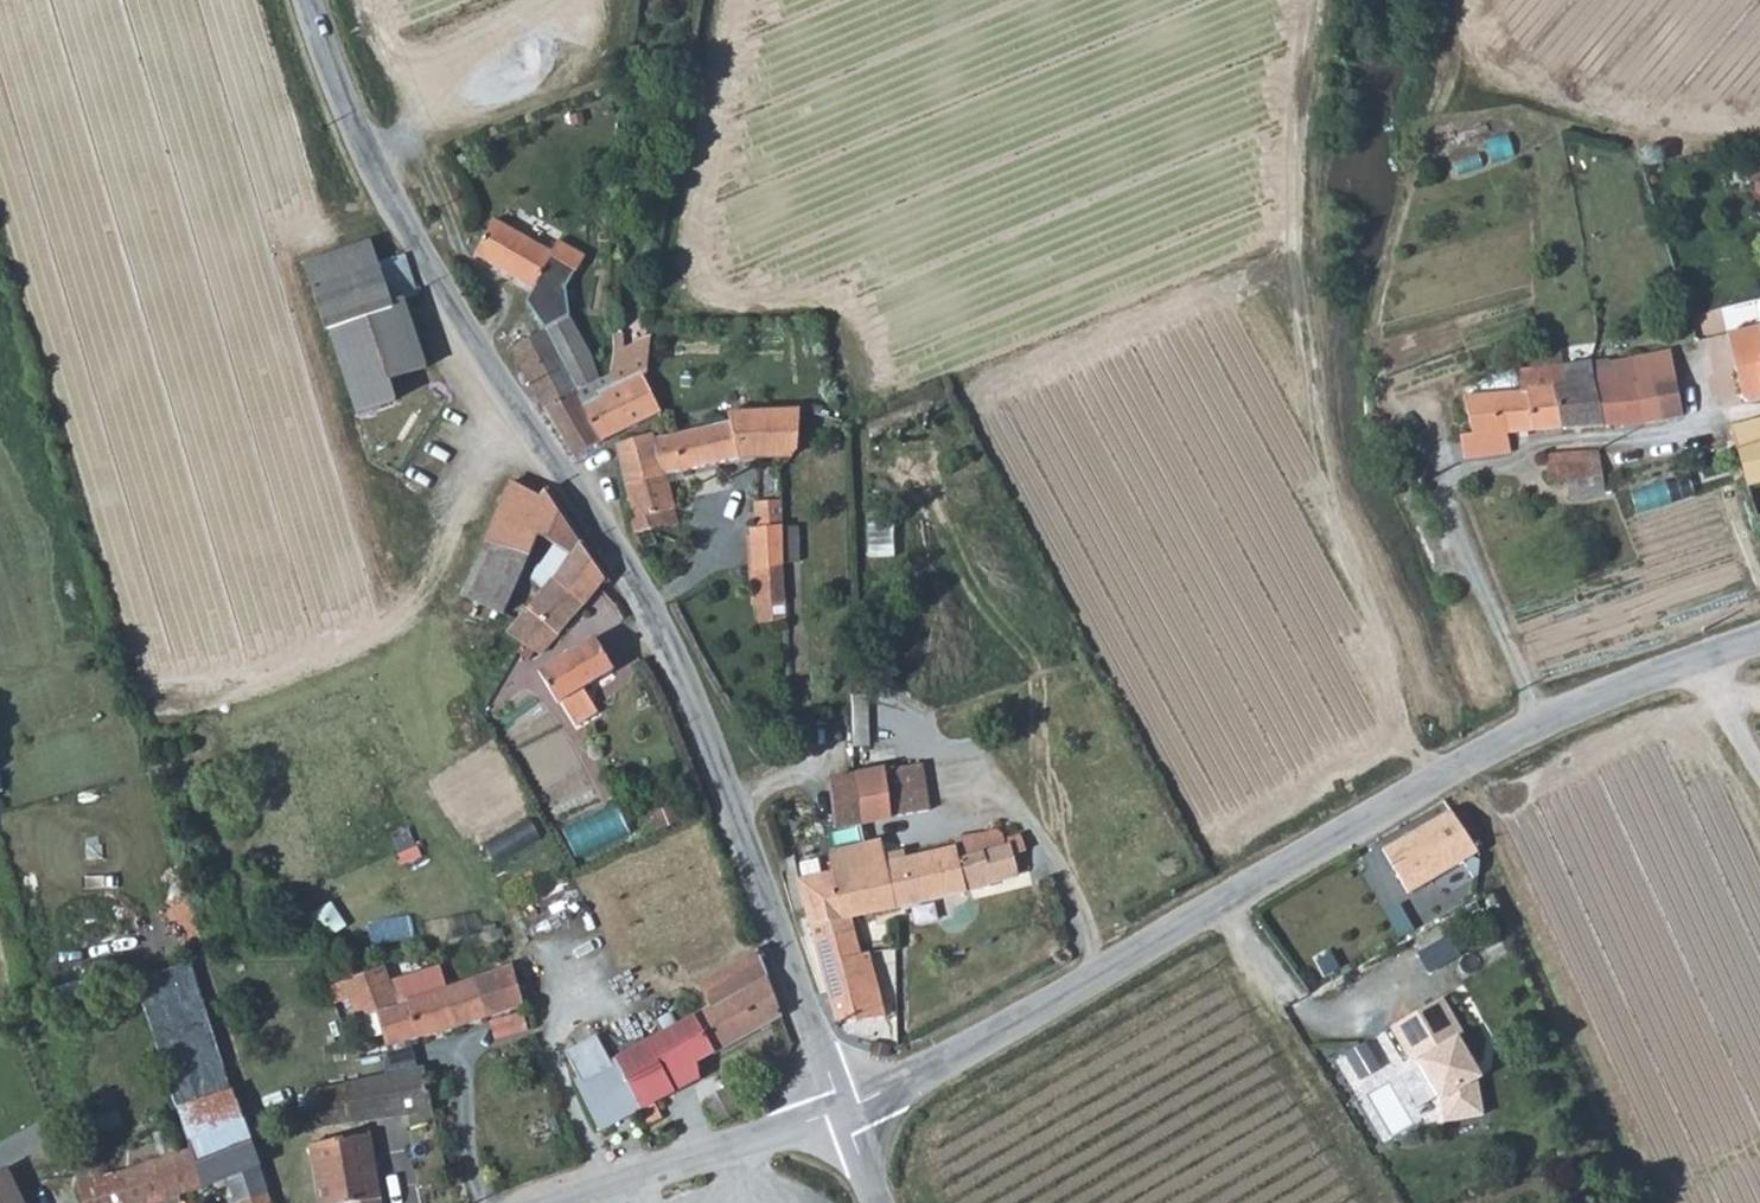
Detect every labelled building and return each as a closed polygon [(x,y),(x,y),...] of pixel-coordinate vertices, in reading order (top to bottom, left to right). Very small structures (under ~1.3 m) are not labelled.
[(552,251),(498,221),(477,255),(536,291),(547,274),(567,286),(583,256),(557,241),(552,251)] [(305,263),(312,287),(377,265),(370,243),(305,263)] [(404,256),(377,265),(312,287),(330,331),(333,330),(363,414),(399,401),(392,381),(426,368),(405,299),(416,296),(404,256)] [(545,406),(603,381),(594,355),(562,305),(553,309),(551,308),(545,307),(539,308),(531,313),(527,310),(507,332),(540,399),(545,406)] [(1759,401),(1759,324),(1728,332),(1743,398),(1750,404),(1759,401)] [(1605,348),(1527,353),(1527,368),(1519,369),(1520,392),(1559,387),(1563,428),(1606,425),(1597,381),(1604,379),(1604,366),(1605,348)] [(1597,381),(1606,425),(1647,423),(1663,420),(1653,376),(1674,372),(1670,351),(1614,361),(1615,364),(1604,366),(1604,379),(1597,381)] [(614,368),(613,376),(603,381),(545,406),(575,455),(603,443),(584,405),(619,387),(643,374),(645,378),(651,388),(655,386),(649,376),(636,357),(635,355),(616,355),(614,368)] [(656,356),(635,355),(636,357),(649,376),(655,386),(656,356)] [(1653,376),(1663,420),(1685,416),(1674,372),(1653,376)] [(584,405),(603,443),(617,438),(634,432),(664,413),(651,388),(645,378),(643,374),(619,387),(584,405)] [(1559,387),(1520,392),(1462,397),(1464,429),(1461,430),(1464,458),(1509,453),(1508,433),(1563,428),(1559,387)] [(633,518),(638,536),(666,528),(666,532),(680,528),(668,477),(745,458),(795,455),(797,452),(801,411),(729,413),(731,422),(678,435),(659,440),(657,433),(618,444),(628,481),(636,516),(633,518)] [(1736,443),(1737,448),(1759,441),(1759,419),(1731,426),(1736,443)] [(1737,448),(1748,488),(1759,484),(1759,441),(1737,448)] [(1602,455),(1601,450),(1548,454),(1549,479),(1583,478),(1584,487),(1602,487),(1602,455)] [(559,569),(580,543),(546,489),(539,495),(518,485),(467,585),(496,604),(497,616),(526,578),(543,558),(546,560),(559,569)] [(786,621),(785,528),(782,500),(756,502),(758,530),(759,601),(762,624),(786,621)] [(899,556),(900,524),(876,523),(875,555),(899,556)] [(533,577),(541,593),(510,632),(525,645),(541,655),(602,584),(606,579),(580,543),(559,569),(546,560),(533,577)] [(462,595),(497,616),(496,604),(467,585),(462,595)] [(597,639),(540,672),(559,703),(573,728),(594,716),(579,690),(615,669),(597,639)] [(857,696),(863,745),(875,744),(869,694),(857,696)] [(927,814),(926,794),(921,764),(857,775),(865,824),(927,814)] [(825,781),(826,792),(834,830),(865,824),(857,775),(825,781)] [(583,857),(635,833),(622,804),(570,828),(583,857)] [(1479,856),(1452,811),(1385,850),(1411,894),(1479,856)] [(829,874),(842,921),(850,919),(898,908),(1018,874),(1014,856),(1026,852),(1021,835),(1007,839),(1003,835),(998,833),(994,833),(990,835),(982,845),(985,852),(956,859),(953,849),(883,864),(877,840),(868,842),(827,851),(829,874)] [(868,968),(862,955),(850,919),(842,921),(829,874),(798,881),(836,1021),(837,1023),(884,1019),(881,987),(870,989),(869,977),(868,968)] [(329,939),(351,924),(338,904),(316,919),(329,939)] [(713,1006),(695,1016),(715,1053),(784,1015),(776,994),(759,951),(700,982),(713,1006)] [(391,982),(386,966),(329,987),(335,1006),(352,1001),(358,1020),(377,1014),(387,1048),(432,1035),(488,1018),(475,978),(448,987),(441,966),(391,982)] [(475,978),(488,1018),(527,1006),(514,966),(475,978)] [(1488,1055),(1456,1001),(1398,1036),(1420,1070),(1428,1067),(1448,1100),(1452,1132),(1495,1123),(1489,1089),(1498,1079),(1483,1057),(1488,1055)] [(503,1037),(532,1030),(528,1015),(499,1022),(503,1037)] [(620,1058),(645,1111),(650,1123),(663,1117),(657,1103),(703,1077),(700,1062),(715,1053),(695,1016),(620,1058)] [(156,1081),(172,1119),(246,1113),(220,1055),(156,1081)] [(600,1130),(645,1111),(620,1058),(577,1077),(600,1130)] [(428,1077),(386,1081),(384,1065),(347,1069),(349,1087),(307,1092),(312,1126),(435,1111),(428,1077)] [(89,1202),(150,1202),(152,1202),(195,1185),(258,1165),(246,1113),(172,1119),(166,1120),(170,1133),(109,1150),(112,1162),(97,1166),(94,1157),(77,1162),(89,1202)] [(311,1145),(321,1202),(384,1202),(371,1133),(311,1145)] [(77,1162),(61,1167),(62,1170),(49,1174),(54,1190),(34,1196),(36,1202),(89,1202),(77,1162)] [(0,1172),(0,1202),(28,1202),(12,1168),(1,1173),(0,1172)] [(267,1191),(235,1202),(271,1202),(267,1191)]
